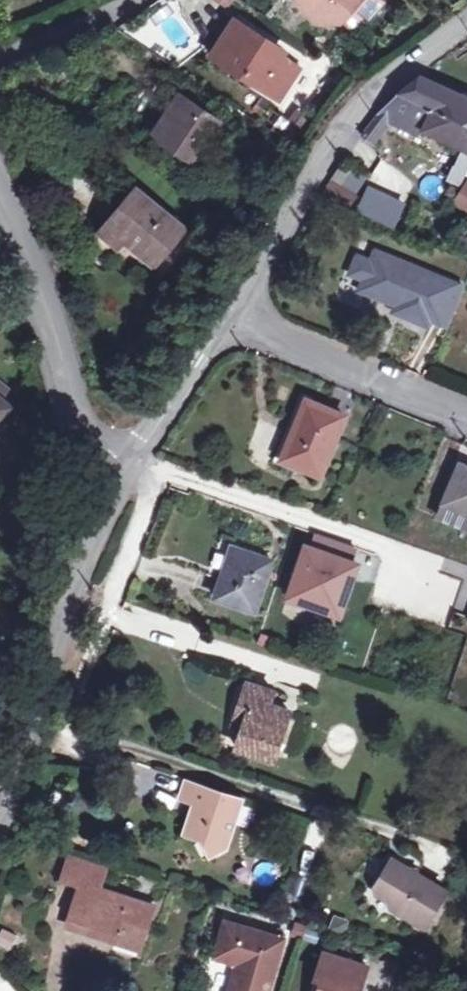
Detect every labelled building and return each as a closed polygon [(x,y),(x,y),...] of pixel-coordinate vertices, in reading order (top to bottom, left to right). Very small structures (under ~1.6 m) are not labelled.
[(228,8),(232,0),(212,0),(228,8)] [(297,3),(323,25),(344,24),(365,0),(300,0),(297,3)] [(220,35),(225,39),(234,25),(228,21),(220,35)] [(222,44),(214,56),(212,58),(280,103),(301,72),(266,49),(270,43),(237,22),(234,25),(225,39),(222,44)] [(208,52),(214,56),(222,44),(216,40),(208,52)] [(421,75),(400,94),(433,109),(466,124),(466,97),(421,75)] [(433,109),(400,94),(381,112),(377,118),(391,124),(421,136),(423,130),(465,149),(452,180),(462,184),(466,173),(466,124),(433,109)] [(185,155),(201,166),(228,126),(182,97),(160,132),(189,150),(185,155)] [(391,124),(377,118),(364,134),(362,138),(374,147),(391,124)] [(462,184),(460,189),(458,202),(466,208),(466,173),(462,184)] [(360,197),(344,185),(334,178),(326,190),(351,208),(360,197)] [(107,225),(122,238),(156,266),(186,230),(137,189),(107,225)] [(407,207),(371,192),(362,214),(398,229),(407,207)] [(116,245),(122,238),(107,225),(101,233),(116,245)] [(377,251),(361,291),(398,306),(406,310),(410,319),(430,328),(433,321),(450,328),(466,286),(466,281),(436,269),(434,274),(377,251)] [(406,310),(398,306),(396,313),(410,319),(406,310)] [(2,419),(12,408),(0,398),(0,421),(2,419)] [(285,460),(322,475),(346,417),(309,402),(285,460)] [(2,419),(0,421),(0,444),(5,449),(19,433),(2,419)] [(463,465),(446,504),(466,513),(466,466),(463,465)] [(446,504),(440,518),(466,529),(466,513),(446,504)] [(323,536),(319,534),(313,549),(318,551),(323,536)] [(344,612),(360,565),(353,563),(358,548),(323,536),(318,551),(313,549),(307,547),(291,593),(307,599),(305,604),(326,611),(328,606),(344,612)] [(217,598),(257,612),(274,561),(233,547),(217,598)] [(307,599),(291,593),(289,598),(305,604),(307,599)] [(344,612),(328,606),(326,611),(342,617),(344,612)] [(252,710),(245,729),(239,748),(276,760),(292,713),(272,705),(276,693),(250,684),(242,707),(252,710)] [(235,726),(245,729),(252,710),(242,707),(235,726)] [(209,855),(228,845),(243,801),(184,781),(178,796),(193,800),(183,831),(198,836),(209,855)] [(119,932),(116,942),(141,950),(155,907),(101,889),(107,870),(71,857),(64,880),(81,886),(72,918),(119,932)] [(393,909),(428,930),(450,893),(396,860),(380,889),(381,897),(393,904),(393,909)] [(69,927),(116,942),(119,932),(72,918),(69,927)] [(286,940),(228,924),(219,958),(236,963),(240,971),(235,990),(272,990),(286,940)] [(18,935),(0,928),(0,947),(11,952),(18,935)] [(369,968),(326,954),(318,979),(324,982),(321,990),(361,990),(369,968)]
